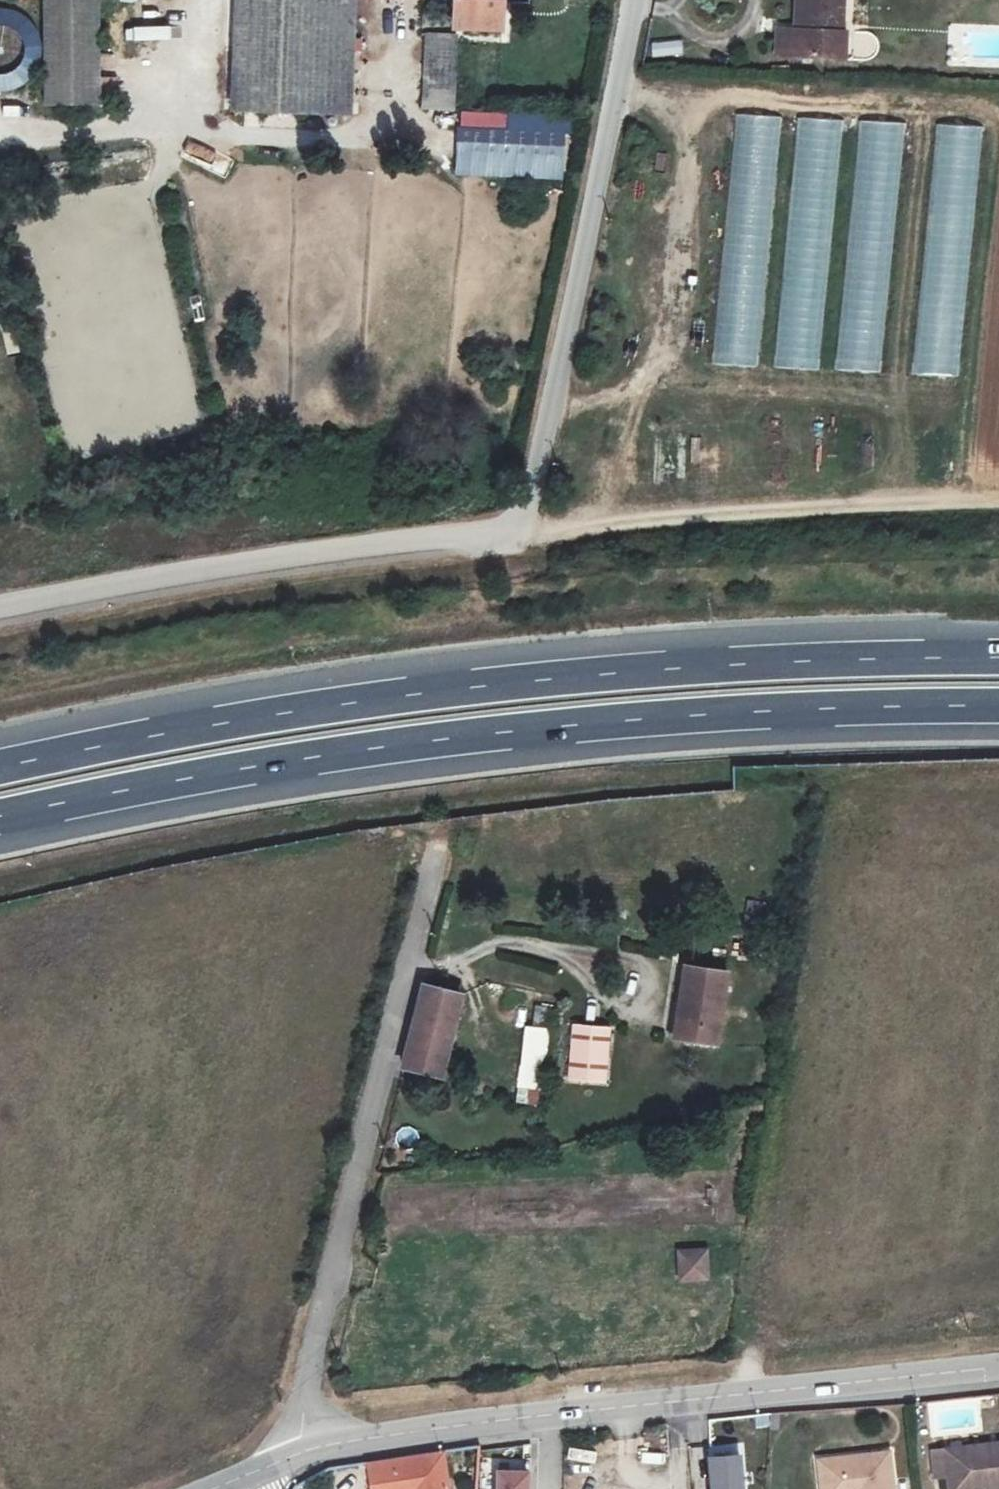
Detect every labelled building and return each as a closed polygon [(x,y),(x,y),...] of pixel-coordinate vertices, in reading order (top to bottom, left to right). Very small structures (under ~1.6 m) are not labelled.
[(103,95),(101,0),(48,0),(49,96),(103,95)] [(231,108),(347,111),(348,0),(233,0),(231,108)] [(448,24),(496,25),(497,0),(448,0),(448,24)] [(783,30),(779,30),(778,55),(826,56),(827,32),(833,32),(834,0),(784,0),(783,30)] [(19,19),(0,14),(0,86),(24,93),(40,40),(15,33),(19,19)] [(833,32),(827,32),(826,56),(839,57),(840,32),(833,32)] [(172,35),(142,36),(143,51),(173,49),(172,35)] [(457,87),(468,87),(468,58),(457,58),(457,87)] [(760,371),(778,117),(729,113),(712,367),(760,371)] [(458,149),(559,151),(559,115),(458,114),(458,149)] [(821,373),(840,120),(791,116),(772,369),(821,373)] [(884,376),(900,122),(852,120),(836,373),(884,376)] [(961,380),(979,127),(931,123),(912,377),(961,380)] [(453,178),(564,178),(564,152),(453,153),(453,178)] [(732,970),(690,964),(679,1038),(721,1045),(732,970)] [(458,992),(424,984),(404,1068),(438,1076),(458,992)] [(547,1025),(549,1008),(532,1006),(531,1023),(547,1025)] [(613,1028),(576,1024),(571,1080),(608,1083),(613,1028)] [(516,1104),(542,1105),(545,1027),(519,1026),(516,1104)] [(676,1282),(709,1280),(707,1247),(674,1249),(676,1282)] [(368,1488),(450,1488),(445,1451),(365,1460),(368,1488)] [(706,1456),(708,1488),(744,1488),(742,1454),(706,1456)] [(946,1465),(949,1488),(998,1488),(998,1459),(946,1465)] [(530,1471),(496,1469),(495,1488),(529,1488),(530,1471)] [(823,1481),(824,1488),(893,1488),(892,1474),(823,1481)]
